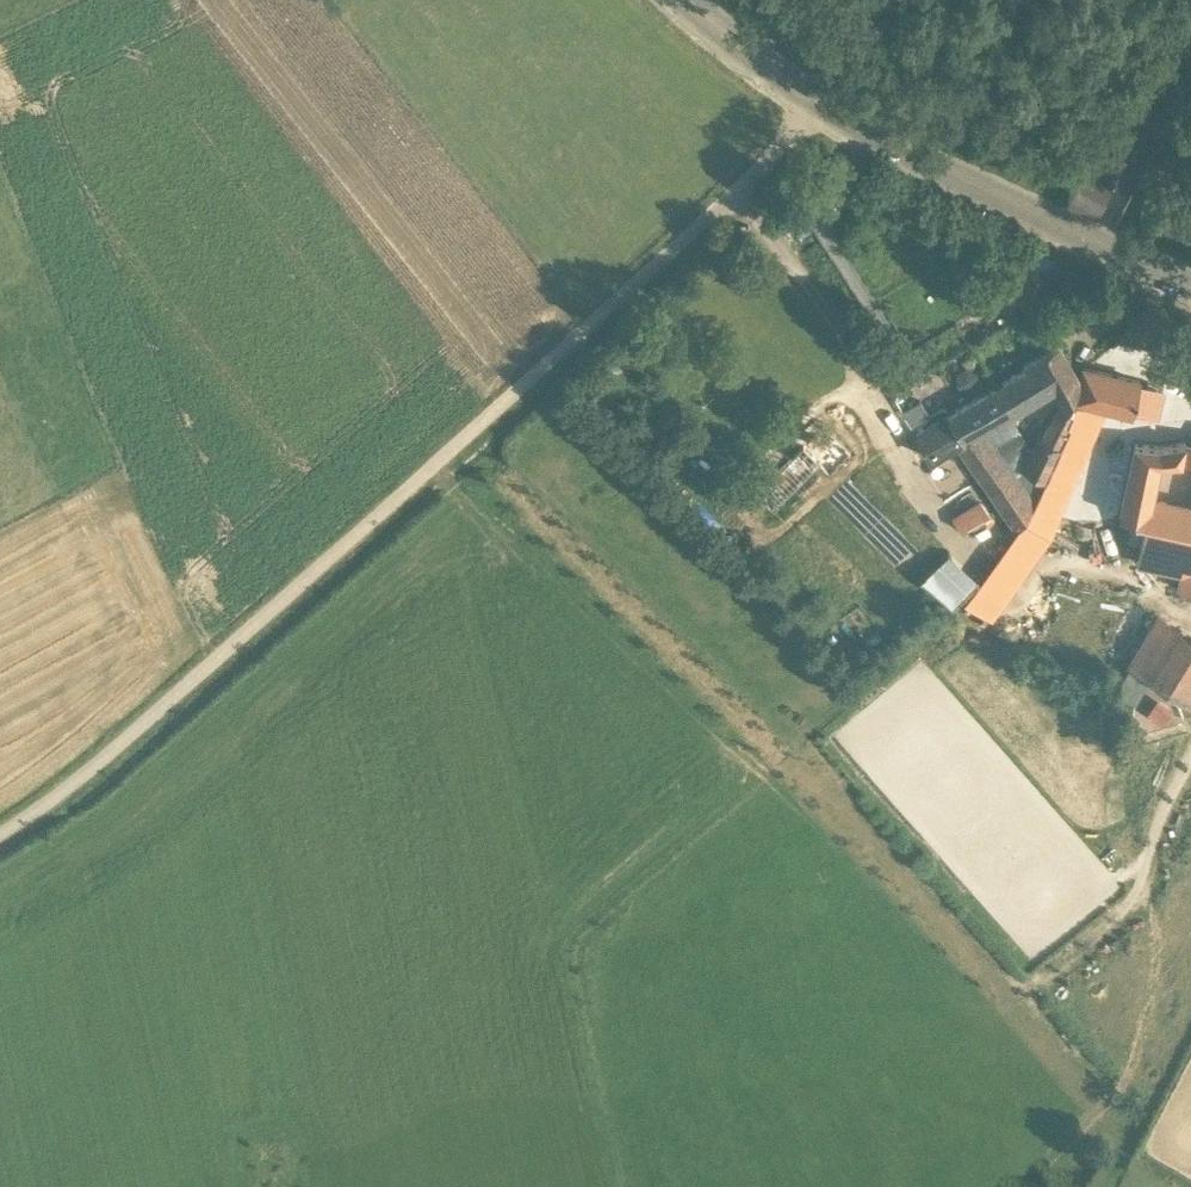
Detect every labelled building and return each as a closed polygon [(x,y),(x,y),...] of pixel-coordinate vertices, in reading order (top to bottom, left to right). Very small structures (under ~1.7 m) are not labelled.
[(1120,106),(1123,101),(1114,96),(1111,102),(1120,106)] [(809,200),(821,190),(814,181),(802,191),(809,200)] [(1023,366),(994,384),(1013,414),(1052,389),(1060,401),(1041,438),(1036,435),(1030,445),(1016,474),(1034,500),(1035,500),(1046,477),(1047,475),(1078,411),(1071,408),(1074,401),(1081,385),(1078,381),(1057,344),(1021,363),(1023,366)] [(1081,385),(1074,401),(1133,416),(1142,380),(1082,366),(1078,381),(1081,385)] [(985,431),(1012,414),(994,384),(948,412),(965,442),(985,431)] [(929,415),(919,399),(901,410),(911,426),(929,415)] [(948,412),(915,433),(932,462),(958,446),(965,442),(948,412)] [(851,453),(822,425),(753,495),(771,513),(819,465),(830,475),(851,453)] [(958,446),(1015,529),(1015,530),(1032,505),(1034,500),(1016,474),(985,431),(965,442),(958,446)] [(1117,515),(1146,521),(1136,565),(1181,575),(1178,590),(1190,592),(1190,504),(1164,498),(1154,495),(1157,481),(1161,463),(1182,462),(1184,449),(1185,443),(1162,446),(1133,444),(1117,515)] [(953,517),(951,518),(962,533),(990,513),(980,498),(953,517)] [(1179,599),(1172,615),(1149,605),(1121,669),(1190,700),(1190,605),(1179,599)]
